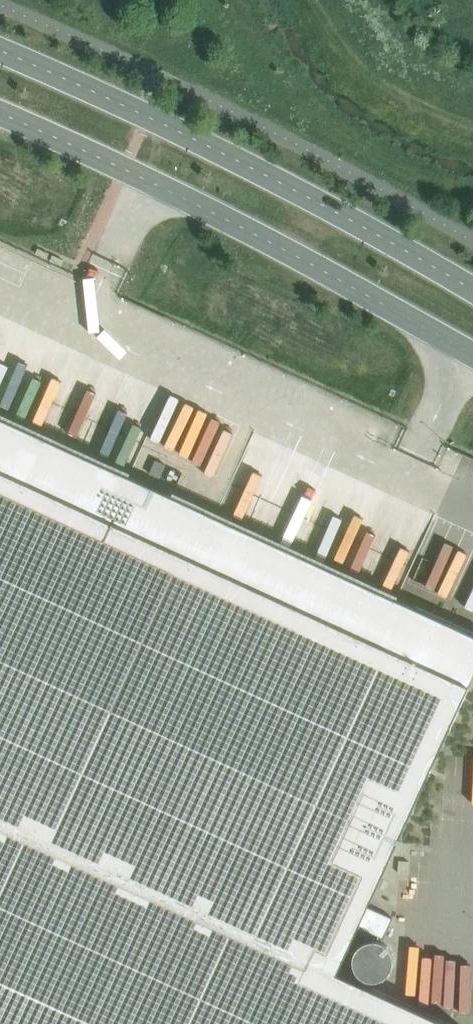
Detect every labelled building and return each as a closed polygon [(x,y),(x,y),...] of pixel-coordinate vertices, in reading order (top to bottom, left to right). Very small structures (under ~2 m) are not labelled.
[(472,679),(472,633),(0,417),(0,1023),(448,1023),(338,974),(472,679)]
